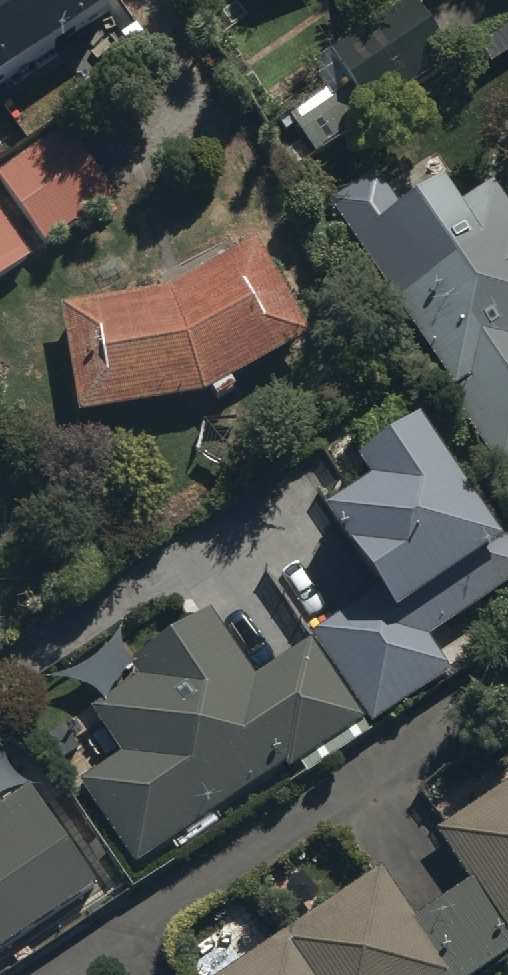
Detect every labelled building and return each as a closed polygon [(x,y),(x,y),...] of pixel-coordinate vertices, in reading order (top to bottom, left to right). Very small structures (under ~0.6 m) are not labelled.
[(111,12),(103,0),(0,0),(0,89),(111,12)] [(459,81),(410,7),(326,62),(345,91),(291,126),(321,172),(459,81)] [(0,181),(0,192),(46,258),(115,211),(64,137),(0,181)] [(370,277),(505,479),(507,477),(507,220),(493,197),(457,221),(443,200),(389,236),(402,255),(370,277)] [(35,272),(0,216),(0,294),(35,272)] [(168,308),(62,324),(76,429),(204,412),(309,347),(252,256),(168,308)] [(364,733),(369,739),(454,680),(434,652),(507,600),(507,569),(422,445),(354,492),(365,508),(324,536),(373,607),(310,651),(364,733)] [(364,733),(310,651),(252,691),(208,628),(135,679),(141,688),(94,721),(126,767),(80,798),(135,878),(274,781),(281,790),(364,733)] [(439,842),(507,945),(507,796),(439,842)] [(0,819),(0,962),(94,897),(27,800),(0,819)] [(382,880),(239,974),(445,974),(382,880)]
